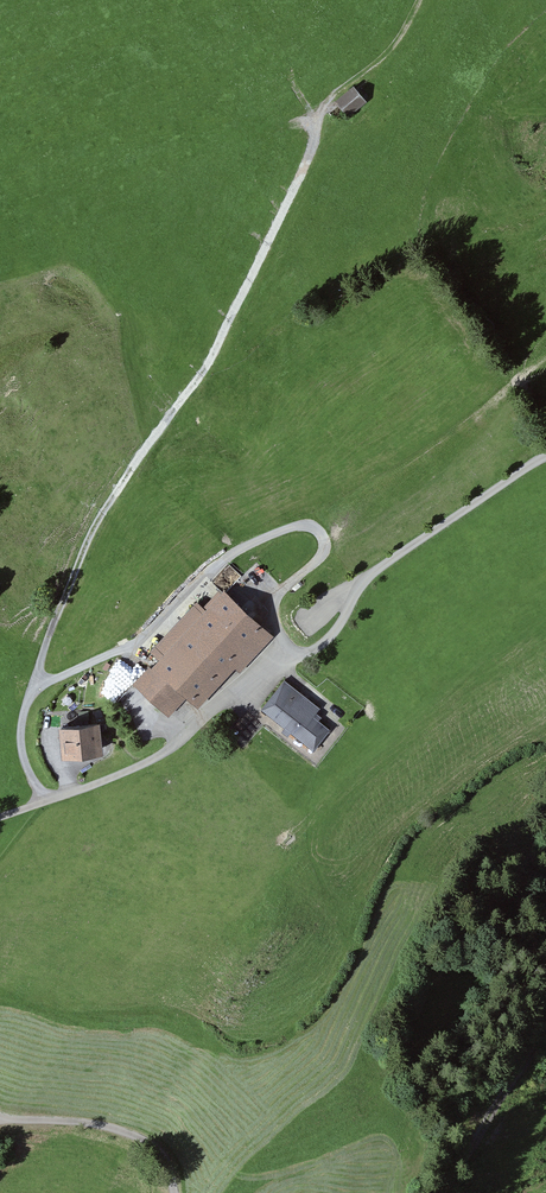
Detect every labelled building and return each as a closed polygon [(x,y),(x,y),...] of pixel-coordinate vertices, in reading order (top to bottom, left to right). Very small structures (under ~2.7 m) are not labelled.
[(354,88),(336,103),(348,117),(365,102),(354,88)] [(273,637),(223,590),(203,611),(197,605),(153,652),(160,658),(137,682),(170,713),(186,695),(198,706),(236,667),(241,672),(273,637)] [(320,709),(285,681),(262,709),(313,751),(330,730),(318,721),(321,718),(317,714),(320,709)] [(99,723),(57,727),(60,758),(102,753),(99,723)]
